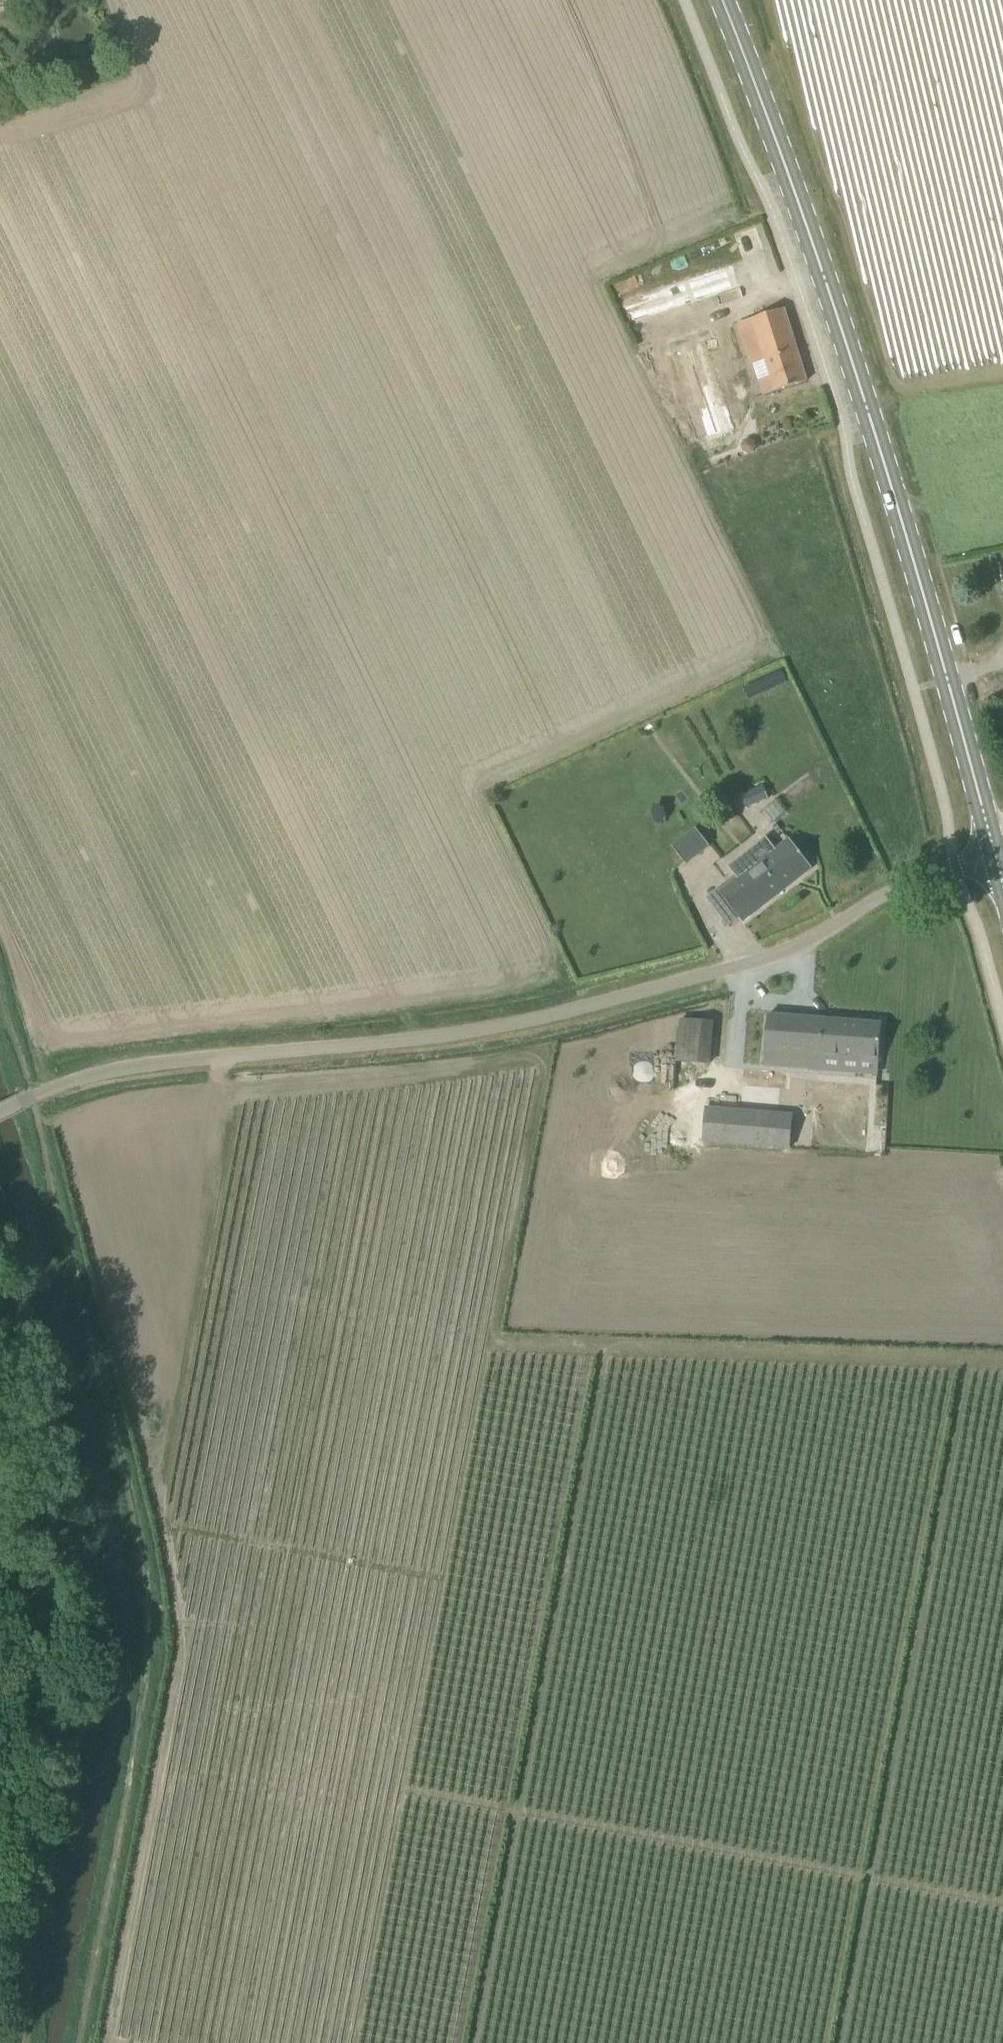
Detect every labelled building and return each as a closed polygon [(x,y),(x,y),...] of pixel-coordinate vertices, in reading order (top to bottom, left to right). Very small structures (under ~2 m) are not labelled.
[(704,266),(621,291),(628,316),(711,291),(704,266)] [(807,381),(784,308),(741,322),(755,364),(763,361),(768,378),(760,381),(765,395),(807,381)] [(740,796),(746,808),(763,801),(768,798),(763,786),(740,796)] [(681,868),(708,844),(688,823),(662,846),(681,868)] [(790,838),(789,839),(785,842),(774,851),(767,842),(714,883),(743,922),(813,867),(790,838)] [(882,1023),(767,1014),(764,1065),(823,1069),(824,1057),(879,1061),(882,1023)] [(710,1063),(713,1022),(681,1020),(678,1060),(710,1063)] [(793,1116),(707,1109),(704,1142),(790,1148),(793,1116)]
